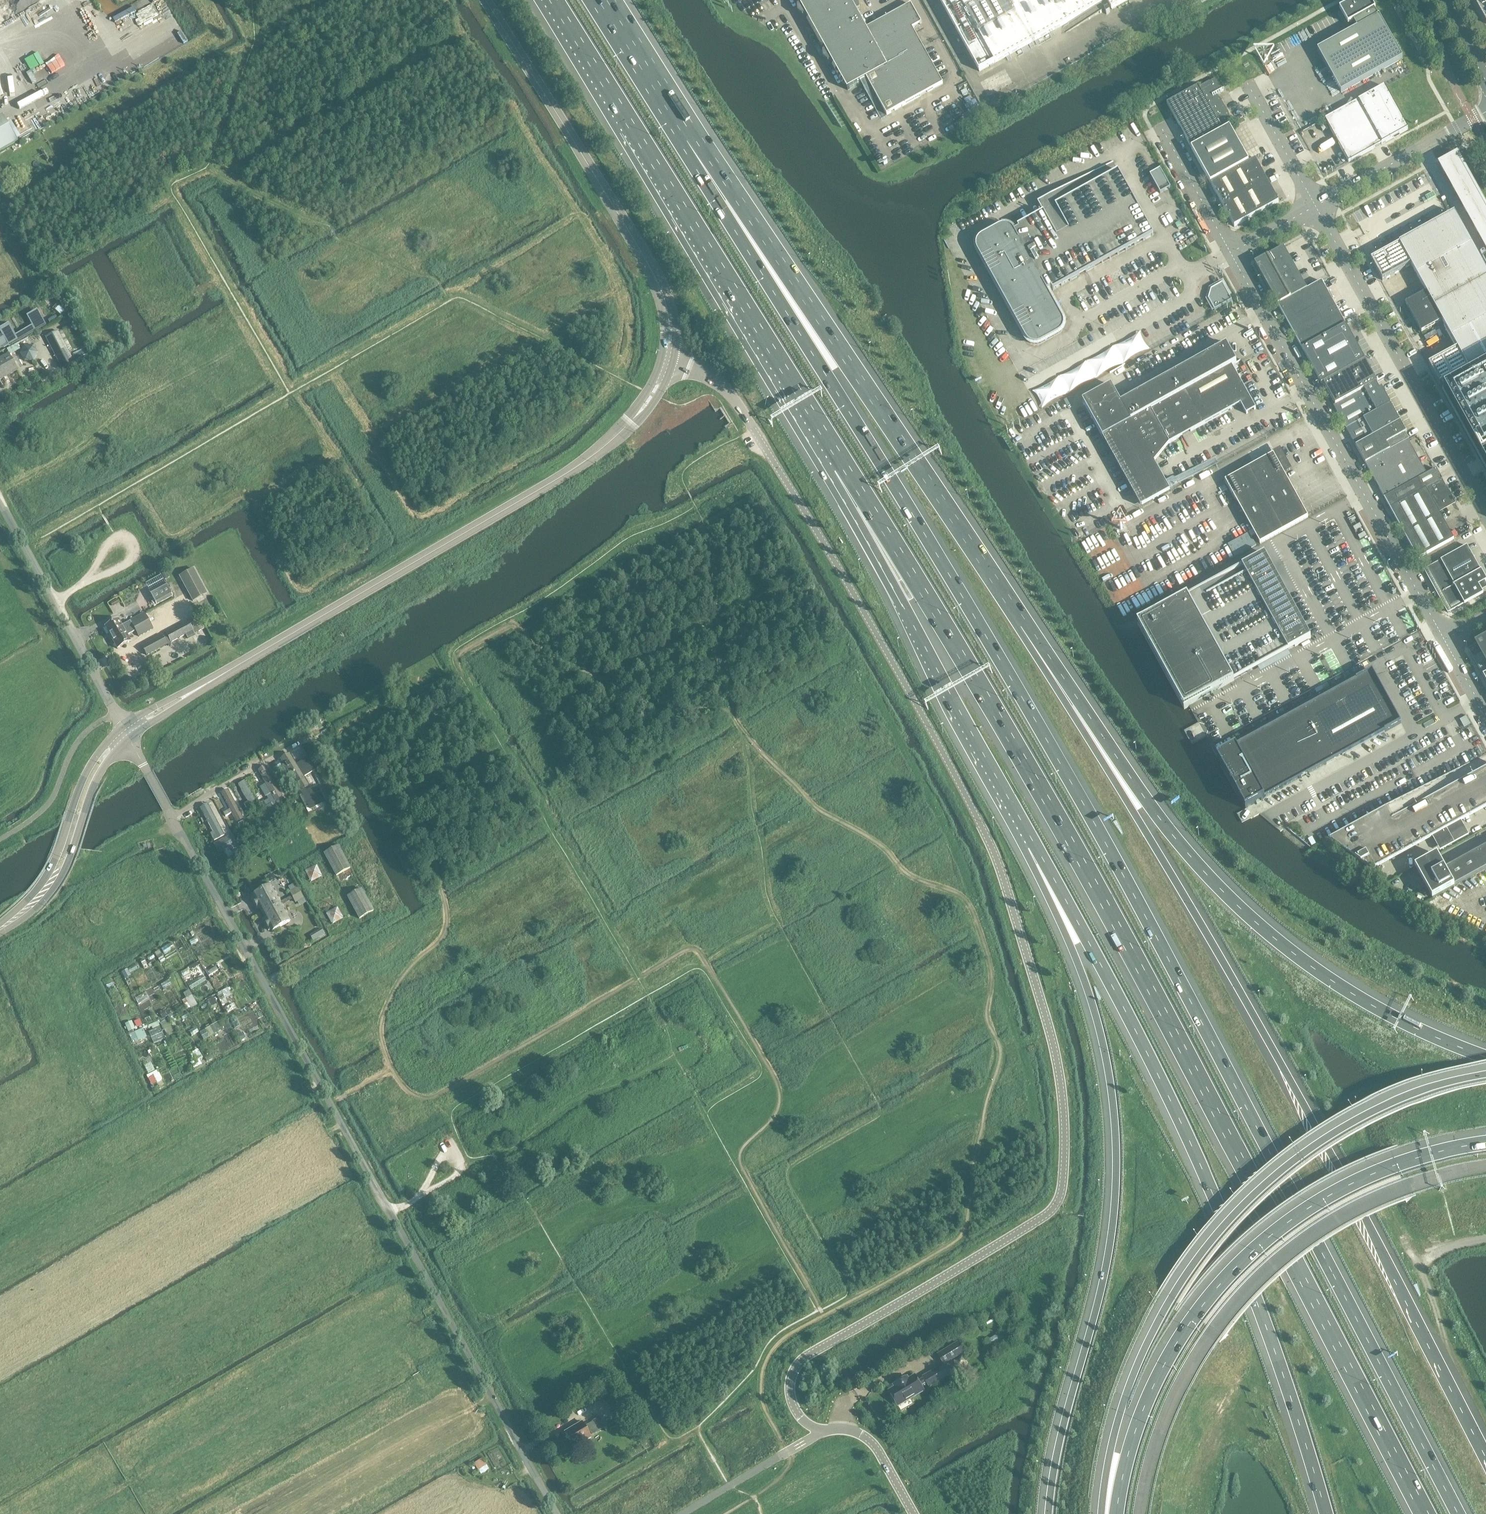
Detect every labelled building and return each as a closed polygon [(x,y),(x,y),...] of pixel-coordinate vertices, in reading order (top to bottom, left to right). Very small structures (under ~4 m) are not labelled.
[(151,15),(162,9),(157,0),(140,0),(138,1),(144,13),(148,10),(151,15)] [(913,28),(920,24),(920,25),(922,24),(911,4),(901,10),(866,30),(864,25),(866,24),(861,14),(859,16),(856,12),(860,10),(859,4),(855,0),(854,0),(851,2),(850,0),(795,0),(797,3),(799,1),(809,19),(807,21),(822,49),(825,47),(835,65),(832,66),(842,85),(845,84),(847,88),(848,90),(850,89),(867,79),(887,115),(943,84),(913,28)] [(979,71),(997,62),(1047,34),(1107,1),(1112,9),(1129,0),(940,0),(979,71)] [(1339,9),(1348,24),(1353,21),(1357,28),(1318,50),(1341,93),(1402,58),(1401,56),(1379,16),(1378,17),(1374,10),(1375,9),(1370,0),(1356,0),(1339,9)] [(1485,21),(1485,0),(1474,0),(1485,21)] [(1233,124),(1217,96),(1215,92),(1221,89),(1215,80),(1199,88),(1198,87),(1167,104),(1191,148),(1233,124)] [(1408,129),(1384,87),(1325,119),(1349,162),(1408,129)] [(1328,128),(1324,122),(1319,125),(1323,131),(1328,128)] [(1249,162),(1230,128),(1191,149),(1211,184),(1249,162)] [(1457,156),(1440,165),(1485,248),(1485,209),(1457,156)] [(1223,206),(1267,181),(1256,160),(1211,185),(1223,206)] [(1053,290),(1154,235),(1118,171),(1113,161),(1038,203),(1043,212),(1018,226),(1019,228),(1014,231),(1012,229),(1010,227),(1006,226),(1003,226),(1000,227),(982,237),(981,238),(980,238),(979,240),(978,241),(977,242),(977,243),(977,244),(976,245),(976,247),(977,248),(978,251),(1026,339),(1028,342),(1031,344),(1034,345),(1038,344),(1041,343),(1059,334),(1059,333),(1060,332),(1061,332),(1062,331),(1062,330),(1063,329),(1063,328),(1063,327),(1064,326),(1064,325),(1064,324),(1064,322),(1063,319),(1047,291),(1052,289),(1053,290)] [(1171,188),(1160,169),(1150,174),(1160,193),(1171,188)] [(1234,227),(1279,202),(1267,181),(1223,206),(1234,227)] [(1391,232),(1402,219),(1402,239),(1406,239),(1406,221),(1408,219),(1412,219),(1412,215),(1417,219),(1419,219),(1419,228),(1426,221),(1421,217),(1435,202),(1431,199),(1431,196),(1437,190),(1430,184),(1420,184),(1418,181),(1411,181),(1411,199),(1413,199),(1413,203),(1410,207),(1410,204),(1402,204),(1408,209),(1396,221),(1396,224),(1391,224),(1391,232)] [(1377,212),(1359,219),(1365,234),(1359,237),(1361,243),(1379,237),(1378,234),(1385,232),(1377,212)] [(1454,214),(1400,244),(1371,260),(1383,281),(1411,265),(1425,289),(1427,293),(1425,294),(1425,293),(1406,304),(1421,332),(1422,333),(1441,322),(1442,321),(1458,349),(1429,365),(1440,385),(1469,369),(1469,370),(1485,361),(1485,271),(1454,214)] [(1307,289),(1284,248),(1284,247),(1255,263),(1278,305),(1307,289),(1307,288),(1307,289)] [(1346,325),(1322,281),(1307,289),(1278,305),(1302,349),(1346,325)] [(1232,301),(1230,296),(1222,283),(1211,289),(1208,299),(1215,310),(1232,301)] [(59,306),(55,311),(61,316),(65,312),(59,306)] [(0,328),(2,331),(8,343),(9,344),(45,323),(37,309),(27,314),(33,324),(15,335),(8,323),(0,328)] [(55,315),(47,320),(50,323),(57,319),(55,315)] [(1365,360),(1346,325),(1302,349),(1321,384),(1365,360)] [(58,330),(46,336),(63,369),(75,363),(58,330)] [(8,343),(2,331),(0,332),(0,348),(8,344),(7,344),(8,343)] [(1042,404),(1150,350),(1142,334),(1034,388),(1042,404)] [(11,353),(21,348),(18,343),(8,348),(11,353)] [(24,345),(21,352),(25,359),(33,360),(37,352),(33,345),(24,345)] [(1104,436),(1232,365),(1234,364),(1224,346),(1121,403),(1112,387),(1112,386),(1083,401),(1084,403),(1085,402),(1104,436)] [(18,371),(9,354),(0,359),(0,381),(18,371)] [(1376,383),(1377,382),(1365,360),(1321,384),(1323,384),(1323,385),(1324,384),(1335,405),(1376,383)] [(1170,443),(1223,414),(1241,404),(1246,414),(1256,409),(1232,365),(1104,436),(1135,492),(1134,492),(1142,506),(1170,490),(1163,477),(1162,477),(1154,463),(1170,444),(1170,443)] [(1444,390),(1482,458),(1485,456),(1485,366),(1444,390)] [(1363,419),(1390,404),(1382,388),(1380,389),(1376,383),(1335,405),(1333,406),(1346,428),(1363,419)] [(1401,422),(1391,403),(1390,404),(1363,419),(1374,437),(1401,422)] [(1365,464),(1408,440),(1409,440),(1405,433),(1407,432),(1401,422),(1374,437),(1363,419),(1346,428),(1365,464)] [(1427,474),(1408,440),(1365,464),(1384,498),(1427,474)] [(1308,517),(1285,475),(1283,473),(1287,471),(1287,470),(1287,468),(1286,465),(1285,463),(1284,461),(1282,458),(1284,457),(1281,454),(1280,455),(1279,455),(1277,453),(1274,455),(1273,454),(1225,481),(1260,544),(1308,517)] [(1454,539),(1438,511),(1454,502),(1436,469),(1427,474),(1384,498),(1390,508),(1418,559),(1454,539)] [(1168,481),(1171,488),(1190,478),(1187,472),(1168,481)] [(1481,570),(1481,571),(1467,546),(1424,570),(1438,596),(1448,613),(1464,604),(1465,604),(1483,594),(1481,592),(1485,590),(1485,584),(1485,582),(1485,579),(1481,570)] [(1172,685),(1184,708),(1234,680),(1311,638),(1265,554),(1188,596),(1187,596),(1156,613),(1138,623),(1172,685)] [(179,575),(194,601),(209,593),(194,567),(179,575)] [(177,595),(170,582),(165,573),(149,581),(154,591),(153,591),(160,604),(177,595)] [(133,626),(135,631),(139,637),(154,630),(144,612),(130,620),(130,622),(133,626)] [(198,616),(193,619),(197,627),(202,624),(198,616)] [(105,627),(111,638),(133,626),(130,622),(123,625),(119,619),(105,627)] [(188,621),(166,633),(171,643),(186,635),(188,639),(195,635),(194,631),(188,621)] [(133,626),(111,638),(117,649),(131,641),(128,635),(135,631),(133,626)] [(164,635),(144,645),(149,654),(169,643),(164,635)] [(1468,650),(1485,682),(1485,640),(1468,650)] [(1219,755),(1217,756),(1235,789),(1246,808),(1250,806),(1257,802),(1261,800),(1401,723),(1372,671),(1219,755)] [(1328,840),(1361,863),(1372,870),(1485,808),(1485,753),(1385,808),(1328,840)] [(289,754),(281,759),(300,791),(309,786),(289,754)] [(310,757),(297,765),(305,778),(318,770),(310,757)] [(265,767),(258,771),(266,784),(260,787),(265,796),(271,793),(276,802),(283,798),(265,767)] [(245,781),(238,785),(248,802),(244,804),(247,809),(251,807),(254,813),(261,809),(245,781)] [(317,785),(303,792),(311,808),(325,801),(317,785)] [(228,791),(222,794),(230,809),(224,813),(226,816),(232,813),(237,823),(244,819),(228,791)] [(208,805),(200,810),(214,833),(211,834),(216,843),(226,838),(208,805)] [(270,813),(267,807),(255,814),(258,819),(270,813)] [(241,829),(252,823),(250,817),(238,823),(241,829)] [(233,834),(226,838),(216,843),(214,844),(219,854),(223,852),(228,859),(243,851),(233,834)] [(324,854),(336,876),(350,868),(338,846),(324,854)] [(1475,852),(1485,869),(1485,868),(1485,846),(1475,852)] [(1458,884),(1485,869),(1475,852),(1449,866),(1458,884)] [(1432,898),(1458,884),(1449,866),(1445,868),(1437,855),(1415,866),(1432,898)] [(317,864),(306,869),(311,881),(322,876),(317,864)] [(264,913),(281,903),(271,886),(254,895),(255,898),(252,899),(258,909),(261,907),(264,913)] [(293,897),(301,892),(299,887),(290,892),(293,897)] [(361,889),(347,897),(359,919),(373,911),(361,889)] [(304,898),(301,892),(293,897),(296,902),(304,898)] [(291,921),(281,903),(264,913),(267,919),(264,920),(270,930),(272,928),(273,930),(291,921)] [(327,911),(333,923),(344,917),(338,906),(327,911)] [(161,954),(157,956),(160,963),(165,960),(161,954)] [(215,967),(208,971),(210,975),(218,970),(215,967)] [(127,969),(121,972),(125,979),(131,976),(127,969)] [(189,990),(183,993),(186,998),(192,995),(189,990)] [(221,991),(217,993),(222,1003),(226,1001),(221,991)] [(147,993),(137,997),(139,1002),(148,998),(147,993)] [(186,998),(185,999),(190,1008),(197,1004),(192,995),(186,998)] [(213,997),(207,1001),(210,1007),(217,1004),(213,997)] [(233,1004),(225,1008),(228,1013),(235,1008),(233,1004)] [(139,1019),(134,1022),(136,1028),(142,1025),(139,1019)] [(168,1019),(160,1023),(164,1030),(172,1026),(168,1019)] [(219,1021),(210,1027),(214,1034),(223,1029),(219,1021)] [(133,1023),(126,1026),(129,1032),(135,1029),(133,1023)] [(195,1027),(189,1031),(192,1036),(198,1032),(195,1027)] [(143,1029),(135,1032),(139,1041),(147,1037),(143,1029)] [(205,1029),(200,1032),(204,1040),(209,1037),(205,1029)] [(199,1050),(190,1054),(194,1062),(203,1058),(199,1050)] [(151,1063),(144,1066),(148,1073),(154,1070),(151,1063)] [(153,1075),(148,1078),(152,1085),(157,1082),(153,1075)] [(1004,1331),(985,1339),(989,1349),(1008,1340),(1004,1331)] [(893,1386),(886,1390),(895,1406),(923,1390),(921,1387),(925,1385),(927,1388),(957,1371),(951,1360),(964,1352),(958,1341),(936,1354),(942,1364),(920,1377),(921,1379),(917,1381),(914,1375),(907,1378),(906,1376),(891,1384),(893,1386)] [(600,1390),(581,1401),(586,1408),(601,1399),(604,1397),(609,1395),(604,1387),(600,1390)] [(599,1417),(586,1423),(592,1434),(604,1428),(599,1417)] [(625,1418),(619,1421),(623,1428),(629,1425),(625,1418)] [(591,1437),(582,1422),(565,1432),(574,1448),(591,1437)] [(475,1461),(480,1472),(489,1468),(484,1457),(475,1461)]
